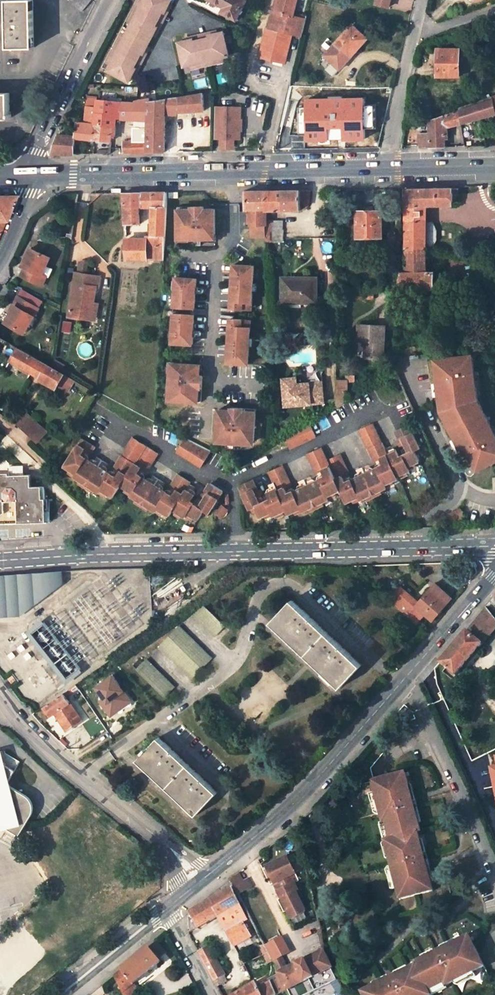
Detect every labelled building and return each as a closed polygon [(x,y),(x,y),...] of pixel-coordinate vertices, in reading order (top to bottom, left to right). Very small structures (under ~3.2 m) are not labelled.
[(7,20),(8,27),(8,49),(34,48),(33,0),(7,0),(7,20)] [(82,12),(92,0),(68,0),(82,12)] [(108,70),(130,81),(133,76),(137,68),(135,67),(142,52),(144,53),(148,45),(154,34),(158,26),(156,25),(163,11),(165,12),(170,4),(172,0),(144,0),(143,0),(140,0),(132,14),(136,16),(132,23),(126,34),(123,42),(119,40),(111,55),(115,57),(111,64),(108,70)] [(236,20),(246,0),(210,0),(224,7),(221,12),(236,20)] [(259,57),(284,63),(292,35),(302,38),(306,20),(293,16),(294,12),(297,0),(276,0),(268,29),(266,29),(259,57)] [(158,26),(154,34),(156,35),(172,5),(170,4),(165,12),(163,11),(156,25),(158,26)] [(357,51),(367,39),(352,25),(335,45),(325,56),(338,68),(348,57),(355,49),(357,51)] [(185,38),(185,41),(194,39),(194,41),(210,38),(210,36),(218,34),(218,31),(185,38)] [(179,42),(184,66),(191,65),(199,63),(199,67),(216,63),(215,60),(223,58),(230,56),(224,32),(218,34),(210,36),(210,38),(194,41),(194,39),(185,41),(179,42)] [(137,68),(133,76),(135,77),(151,47),(148,45),(144,53),(142,52),(135,67),(137,68)] [(460,49),(438,49),(438,77),(459,77),(460,49)] [(308,116),(341,116),(342,98),(332,98),(332,103),(322,103),(323,86),(313,86),(308,116)] [(10,119),(10,92),(0,92),(0,120),(10,119)] [(165,152),(166,113),(205,110),(204,108),(204,94),(149,103),(148,152),(165,152)] [(444,129),(449,127),(494,115),(494,96),(458,108),(459,112),(442,117),(442,115),(428,120),(429,133),(426,133),(422,133),(419,133),(419,147),(445,147),(444,139),(444,129)] [(87,98),(85,123),(77,122),(76,136),(76,138),(93,140),(95,123),(97,99),(87,98)] [(135,101),(135,102),(97,99),(95,123),(113,124),(114,119),(118,119),(135,120),(135,128),(138,128),(138,141),(123,141),(123,153),(148,152),(149,103),(150,99),(135,101)] [(215,107),(214,138),(221,138),(221,148),(230,148),(230,146),(232,144),(235,144),(235,139),(241,139),(241,130),(242,130),(243,120),(241,120),(241,108),(215,107)] [(341,129),(341,116),(308,116),(307,119),(306,129),(341,129)] [(307,119),(300,118),(298,131),(304,132),(304,128),(306,129),(307,119)] [(93,140),(111,142),(113,124),(95,123),(93,140)] [(306,129),(304,128),(304,132),(303,149),(340,148),(341,129),(306,129)] [(76,136),(58,134),(52,154),(74,154),(76,138),(76,136)] [(406,189),(406,247),(427,247),(432,248),(436,240),(436,231),(432,223),(427,223),(427,222),(422,223),(421,206),(453,205),(453,189),(406,189)] [(268,210),(267,191),(248,192),(248,209),(251,209),(268,210)] [(269,219),(268,211),(301,210),(301,208),(308,208),(311,205),(311,191),(267,191),(268,210),(251,209),(251,216),(252,226),(266,225),(267,236),(267,240),(282,240),(282,221),(273,221),(273,220),(269,219)] [(153,193),(123,193),(125,224),(141,224),(140,208),(152,208),(153,193)] [(153,193),(152,208),(151,222),(166,222),(167,208),(168,208),(169,193),(153,193)] [(2,224),(12,196),(0,196),(0,228),(2,224)] [(178,208),(179,238),(187,237),(190,240),(207,240),(209,237),(216,237),(216,210),(206,210),(206,207),(178,208)] [(366,211),(358,211),(359,238),(383,237),(382,211),(375,211),(374,208),(366,208),(366,211)] [(166,222),(151,222),(151,235),(165,235),(166,222)] [(252,226),(252,237),(267,236),(266,225),(252,226)] [(148,238),(149,261),(164,261),(165,235),(151,235),(148,235),(148,238)] [(126,238),(126,261),(149,261),(148,238),(126,238)] [(31,245),(24,263),(26,265),(23,273),(46,282),(49,272),(44,270),(51,254),(31,245)] [(403,289),(434,289),(434,272),(426,272),(427,247),(406,247),(405,272),(400,272),(400,289),(403,289)] [(89,274),(90,261),(87,259),(81,262),(79,273),(89,274)] [(234,264),(232,309),(253,310),(255,265),(234,264)] [(79,273),(77,272),(70,315),(92,319),(95,302),(97,286),(100,287),(102,276),(89,274),(79,273)] [(318,278),(283,278),(283,302),(318,302),(318,278)] [(176,279),(175,309),(195,310),(197,280),(176,279)] [(26,331),(39,306),(18,294),(13,303),(15,304),(6,321),(26,331)] [(174,315),(173,345),(193,346),(195,316),(174,315)] [(231,318),(229,363),(249,364),(252,320),(231,318)] [(385,325),(359,324),(359,341),(366,341),(370,341),(370,359),(384,360),(385,325)] [(11,360),(32,372),(39,360),(18,348),(11,360)] [(479,470),(494,461),(494,433),(493,432),(490,428),(493,426),(485,412),(479,399),(477,385),(475,386),(474,380),(476,377),(473,355),(440,359),(442,375),(438,375),(439,380),(441,383),(442,388),(440,388),(441,396),(443,411),(445,415),(448,413),(455,427),(452,429),(457,438),(460,436),(466,448),(467,447),(479,470)] [(62,371),(66,364),(56,358),(52,366),(62,371)] [(39,360),(32,372),(42,378),(41,380),(57,389),(58,386),(68,392),(75,380),(39,360)] [(172,394),(172,402),(202,404),(203,377),(201,377),(201,366),(174,365),(174,372),(171,374),(170,391),(172,394)] [(293,380),(283,381),(286,409),(325,404),(322,383),(298,386),(294,387),(293,380)] [(347,403),(347,382),(337,382),(337,409),(347,403)] [(416,398),(408,382),(402,385),(409,401),(416,398)] [(220,409),(218,437),(225,437),(227,440),(244,440),(247,438),(256,438),(257,408),(231,407),(231,410),(220,409)] [(448,413),(445,415),(452,429),(455,427),(448,413)] [(32,437),(42,426),(29,414),(19,425),(32,437)] [(286,438),(292,449),(317,437),(310,424),(286,438)] [(48,432),(42,426),(32,437),(38,443),(48,432)] [(277,518),(290,512),(291,515),(297,512),(304,509),(306,512),(312,509),(311,506),(316,503),(322,500),(324,504),(331,501),(329,497),(336,494),(343,491),(349,504),(355,501),(362,498),(363,501),(370,498),(368,495),(374,493),(380,490),(381,493),(388,489),(387,486),(394,483),(399,480),(398,479),(412,473),(411,472),(411,471),(409,468),(416,465),(420,463),(417,457),(416,454),(421,451),(410,427),(397,434),(406,453),(410,451),(412,455),(400,460),(398,455),(395,455),(389,458),(383,445),(382,446),(373,427),(360,433),(369,451),(371,451),(376,463),(383,460),(386,467),(348,485),(344,478),(351,475),(342,456),(329,462),(323,450),(310,456),(319,474),(325,471),(328,479),(290,496),(287,489),(293,486),(285,467),(272,473),(280,490),(275,493),(273,497),(275,501),(264,506),(262,502),(265,500),(256,481),(243,487),(254,511),(259,509),(260,512),(263,518),(268,516),(275,512),(276,515),(277,518)] [(121,481),(128,486),(134,489),(132,493),(138,497),(140,493),(146,497),(151,500),(149,504),(156,508),(158,505),(164,509),(169,513),(172,508),(184,515),(186,512),(193,516),(197,519),(202,511),(203,509),(208,511),(222,490),(210,482),(199,500),(202,502),(200,506),(188,499),(191,495),(190,491),(185,488),(190,479),(179,472),(171,484),(177,488),(173,494),(138,471),(142,465),(148,469),(158,451),(135,436),(115,465),(121,469),(117,475),(82,452),(86,446),(92,450),(96,444),(84,436),(66,463),(72,467),(78,471),(76,473),(82,478),(85,475),(90,478),(95,482),(93,485),(99,489),(101,486),(108,490),(114,494),(121,481)] [(460,436),(457,438),(462,449),(466,448),(460,436)] [(187,439),(180,450),(202,465),(211,451),(187,439)] [(11,466),(11,475),(24,475),(24,466),(11,466)] [(46,520),(45,489),(41,486),(31,487),(31,475),(24,475),(11,475),(9,475),(9,478),(0,478),(0,521),(46,520)] [(229,509),(224,504),(215,513),(220,518),(229,509)] [(62,571),(45,573),(45,582),(45,586),(46,591),(48,595),(63,583),(62,571)] [(20,616),(48,595),(46,591),(45,586),(45,582),(45,573),(0,576),(0,618),(20,616)] [(452,598),(436,584),(420,602),(401,586),(389,599),(418,624),(426,614),(433,620),(452,598)] [(363,665),(293,600),(274,620),(344,685),(363,665)] [(226,626),(202,604),(193,613),(216,636),(226,626)] [(441,662),(456,675),(494,629),(494,621),(486,609),(441,662)] [(59,637),(56,639),(44,621),(28,632),(61,685),(82,672),(59,637)] [(212,658),(180,627),(161,646),(193,677),(212,658)] [(175,687),(147,660),(137,669),(165,697),(175,687)] [(44,707),(51,716),(56,713),(68,730),(82,720),(67,697),(79,689),(76,684),(44,707)] [(119,706),(115,700),(104,707),(108,714),(119,706)] [(218,792),(159,737),(141,757),(199,812),(218,792)] [(11,784),(10,782),(18,771),(0,760),(0,826),(5,825),(8,827),(7,829),(19,836),(27,823),(21,819),(17,819),(11,784)] [(405,771),(372,780),(383,822),(386,821),(391,838),(388,839),(392,856),(390,857),(401,899),(434,890),(431,876),(428,877),(426,867),(428,867),(425,856),(418,831),(421,830),(414,805),(412,795),(409,795),(406,786),(409,785),(405,771)] [(11,784),(17,819),(21,819),(27,823),(33,814),(33,810),(33,807),(33,804),(31,801),(11,784)] [(295,854),(288,857),(296,873),(300,871),(295,854)] [(289,911),(293,919),(305,913),(306,910),(300,898),(302,897),(295,882),(291,875),(296,873),(288,857),(267,867),(268,868),(264,870),(269,881),(273,879),(275,883),(282,898),(284,902),(281,904),(285,913),(289,911)] [(239,895),(253,887),(248,878),(244,881),(239,873),(231,880),(235,887),(239,895)] [(296,873),(291,875),(295,882),(299,880),(296,873)] [(219,915),(228,935),(235,945),(252,935),(247,926),(251,924),(233,889),(191,913),(198,928),(219,915)] [(361,992),(363,994),(425,994),(429,993),(428,991),(444,983),(445,985),(484,966),(469,935),(456,941),(457,944),(448,948),(447,946),(437,951),(414,962),(415,965),(392,976),(382,981),(383,983),(374,988),(373,985),(361,992)] [(114,976),(124,994),(135,994),(130,986),(160,961),(158,959),(166,952),(156,941),(114,976)] [(199,952),(214,980),(225,975),(210,947),(199,952)] [(308,960),(288,970),(282,957),(274,961),(289,990),(303,983),(305,987),(312,984),(310,980),(333,969),(324,951),(308,960)] [(259,988),(256,983),(236,994),(277,994),(270,983),(259,988)]
